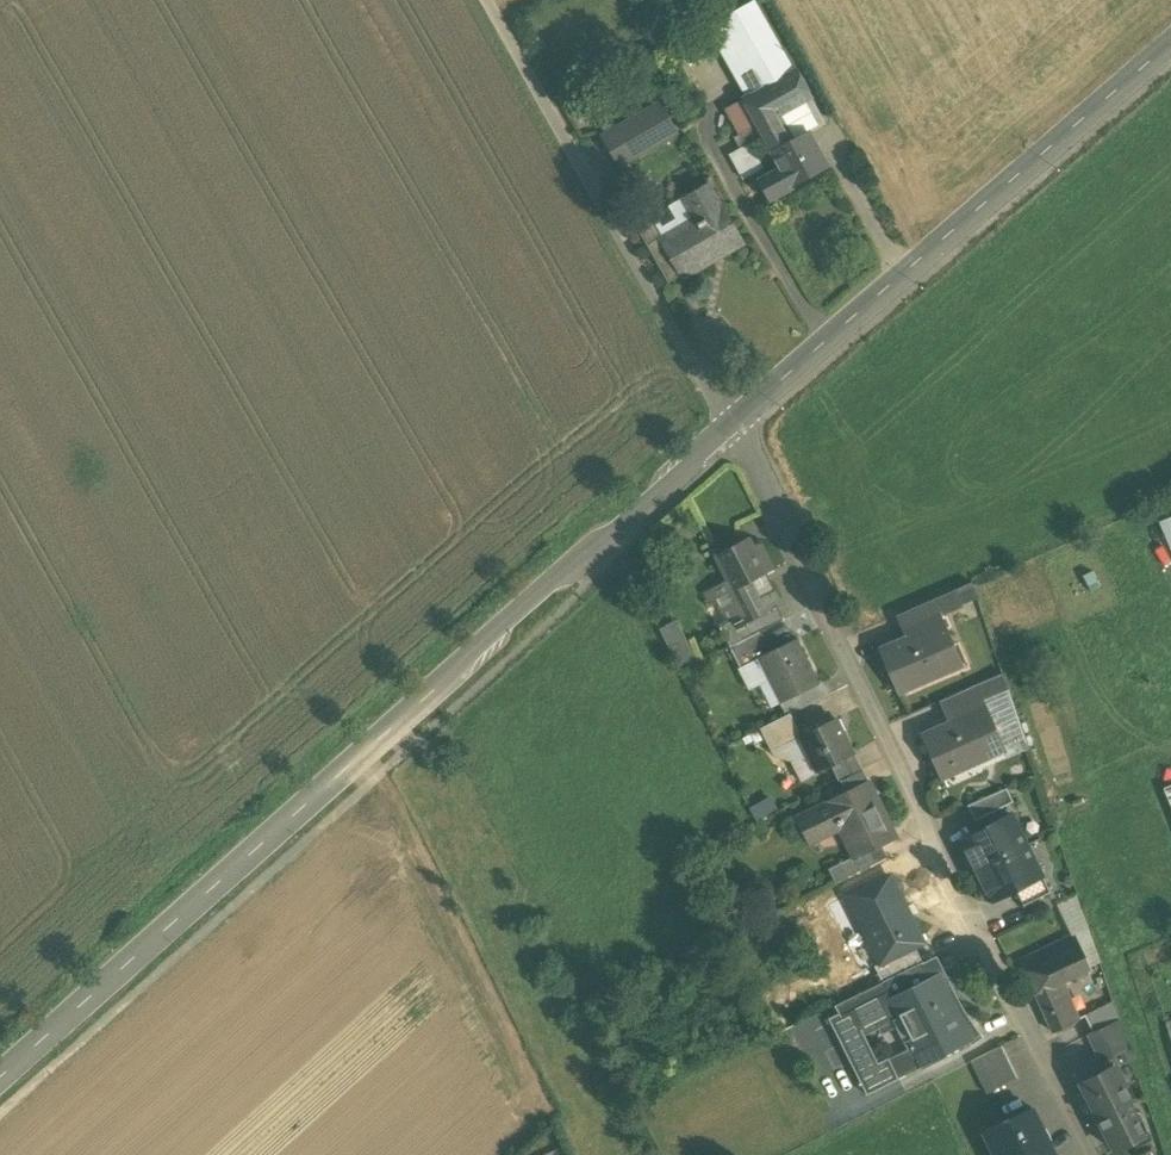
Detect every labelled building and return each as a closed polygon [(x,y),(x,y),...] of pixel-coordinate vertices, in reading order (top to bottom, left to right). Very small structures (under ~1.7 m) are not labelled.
[(793,72),(753,2),(719,21),(747,70),(740,73),(752,94),(793,72)] [(752,94),(727,108),(740,133),(757,124),(775,116),(810,97),(795,71),(793,72),(752,94)] [(653,108),(604,136),(620,164),(669,136),(653,108)] [(775,116),(757,124),(781,167),(758,180),(769,199),(791,186),(792,187),(827,167),(808,131),(789,142),(775,116)] [(662,238),(661,239),(681,275),(683,277),(742,243),(709,184),(683,199),(695,219),(662,238)] [(661,236),(647,211),(633,219),(647,244),(661,236)] [(681,275),(661,239),(662,238),(661,236),(647,244),(668,283),(681,275)] [(1161,523),(1170,547),(1170,518),(1161,523)] [(749,539),(715,556),(728,581),(726,582),(731,591),(751,580),(766,572),(773,569),(760,545),(754,548),(749,539)] [(766,572),(751,580),(760,598),(765,595),(772,610),(776,608),(774,603),(773,603),(768,594),(775,590),(766,572)] [(760,598),(751,580),(731,591),(743,615),(747,623),(752,621),(772,610),(765,595),(760,598)] [(726,582),(712,589),(729,622),(743,615),(731,591),(726,582)] [(972,583),(956,590),(962,605),(978,599),(972,583)] [(782,605),(775,590),(768,594),(773,603),(774,603),(776,608),(778,607),(782,605)] [(956,590),(933,600),(939,613),(939,615),(962,605),(956,590)] [(933,600),(901,614),(907,627),(939,613),(933,600)] [(772,610),(752,621),(758,633),(761,632),(785,619),(778,607),(776,608),(772,610)] [(939,613),(907,627),(911,638),(882,651),(897,686),(938,668),(940,675),(961,666),(939,615),(939,613)] [(729,622),(720,627),(730,647),(758,633),(752,621),(747,623),(743,615),(729,622)] [(758,633),(730,647),(740,667),(758,659),(758,658),(771,651),(764,637),(761,632),(758,633)] [(778,639),(764,637),(771,651),(792,641),(789,634),(778,639)] [(771,651),(758,658),(758,659),(780,703),(820,683),(797,638),(792,641),(771,651)] [(758,659),(740,667),(751,688),(762,683),(773,706),(780,703),(758,659)] [(1003,673),(944,699),(950,713),(981,700),(981,702),(1008,690),(1003,673)] [(1008,690),(981,702),(1003,751),(1006,759),(1028,749),(1008,690)] [(981,700),(950,713),(954,724),(925,737),(940,771),(980,753),(983,759),(1003,751),(981,702),(981,700)] [(790,714),(760,729),(772,752),(801,737),(800,736),(801,735),(790,714)] [(801,735),(800,736),(801,737),(818,773),(832,766),(854,755),(853,754),(836,718),(801,735)] [(801,737),(772,752),(774,757),(791,761),(801,781),(818,773),(801,737)] [(854,755),(832,766),(839,781),(841,780),(862,770),(854,754),(853,754),(854,755)] [(862,770),(841,780),(847,793),(868,783),(868,782),(862,770)] [(847,793),(802,815),(813,837),(834,826),(835,827),(842,823),(858,855),(858,856),(881,845),(895,838),(868,783),(847,793)] [(1007,788),(968,805),(975,821),(1014,802),(1007,788)] [(1012,815),(962,841),(960,845),(964,854),(968,856),(976,871),(1027,845),(1012,815)] [(858,855),(829,869),(835,883),(887,857),(881,845),(858,856),(858,855)] [(1027,845),(976,871),(983,886),(982,890),(986,899),(991,900),(1015,889),(1042,875),(1027,845)] [(1042,875),(1015,889),(1023,906),(1050,892),(1042,875)] [(890,876),(848,897),(881,963),(915,947),(923,942),(890,876)] [(1066,922),(1048,931),(1054,944),(1072,936),(1066,922)] [(1054,944),(1020,961),(1053,1032),(1078,1020),(1061,982),(1088,969),(1072,936),(1054,944)] [(881,963),(875,966),(883,982),(923,963),(915,947),(881,963)] [(923,963),(883,982),(891,998),(931,978),(923,963)] [(920,1069),(971,1041),(938,974),(931,978),(891,998),(883,982),(835,1006),(839,1013),(830,1018),(868,1096),(920,1069)] [(1113,1001),(1084,1015),(1093,1033),(1119,1020),(1113,1001)] [(1093,1033),(1088,1035),(1101,1061),(1128,1047),(1119,1020),(1093,1033)] [(1001,1046),(971,1062),(987,1094),(1017,1079),(1001,1046)] [(1116,1066),(1081,1084),(1114,1150),(1143,1136),(1136,1120),(1137,1120),(1129,1103),(1131,1101),(1123,1086),(1125,1084),(1116,1066)] [(984,1132),(995,1154),(1056,1154),(1032,1108),(984,1132)]
